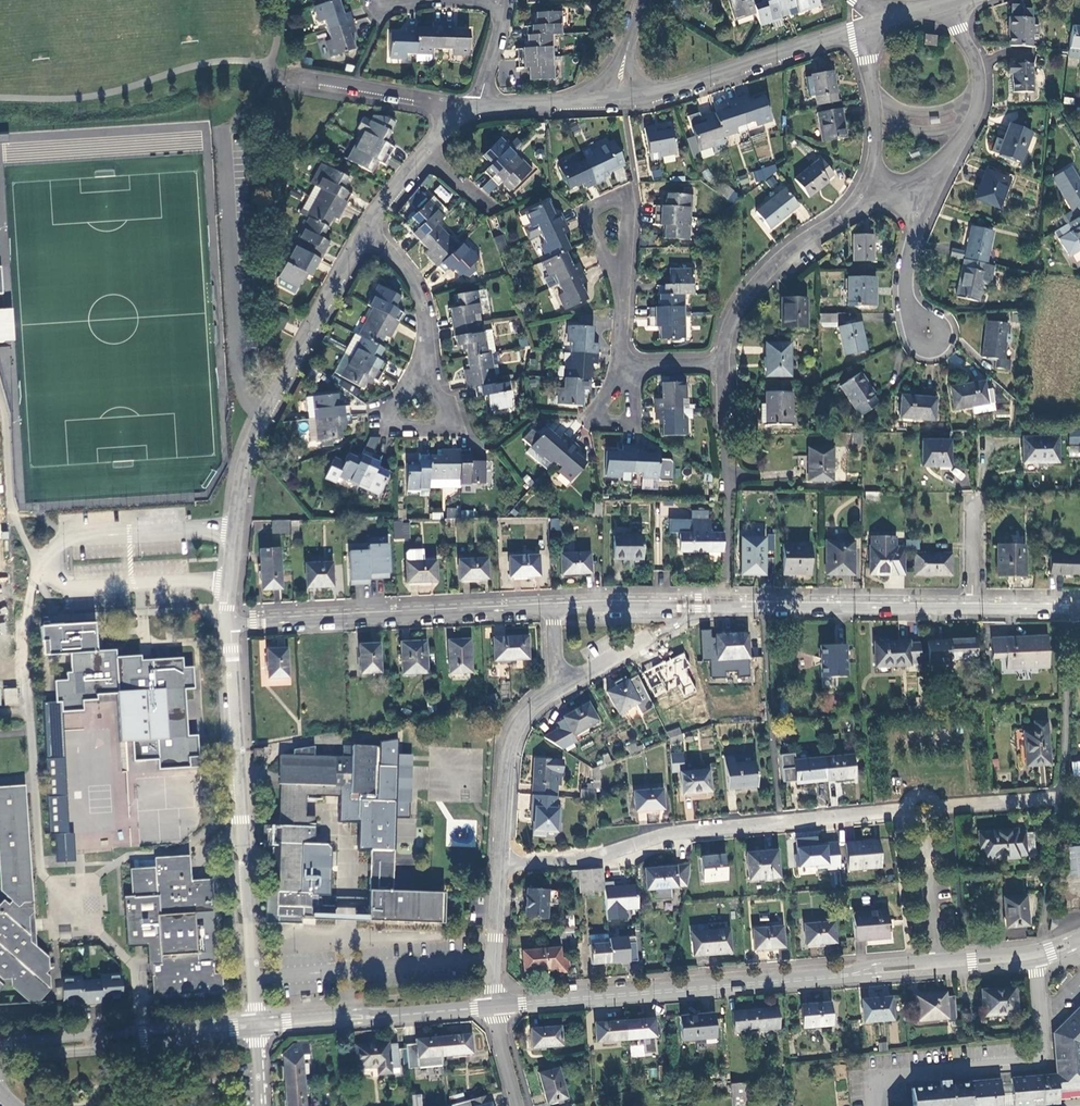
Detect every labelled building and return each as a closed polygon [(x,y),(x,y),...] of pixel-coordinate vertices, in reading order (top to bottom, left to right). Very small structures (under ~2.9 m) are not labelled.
[(326,31),(351,23),(348,13),(342,15),(337,0),(336,0),(323,4),(315,7),(320,22),(323,21),(326,31)] [(734,20),(756,13),(754,6),(752,0),(728,0),(734,20)] [(788,8),(785,0),(765,0),(765,2),(754,6),(756,13),(760,24),(781,18),(779,11),(788,8)] [(788,8),(796,5),(798,11),(819,4),(817,0),(785,0),(788,8)] [(1071,24),(1073,8),(1065,7),(1063,23),(1071,24)] [(526,27),(526,36),(550,35),(559,35),(559,13),(535,14),(535,26),(526,27)] [(1010,35),(1010,46),(1032,47),(1033,19),(1009,18),(1009,29),(1011,29),(1010,35)] [(351,23),(326,31),(330,41),(326,42),(331,58),(354,50),(349,34),(355,33),(351,23)] [(431,49),(442,49),(443,23),(432,23),(432,28),(416,28),(415,53),(431,53),(431,49)] [(443,23),(442,49),(452,49),(452,54),(469,54),(469,29),(453,29),(453,23),(443,23)] [(1071,27),(1069,49),(1068,57),(1079,58),(1079,49),(1079,28),(1071,27)] [(404,52),(415,53),(416,28),(405,28),(405,34),(389,34),(388,55),(404,56),(404,52)] [(517,50),(517,60),(551,58),(550,35),(526,36),(526,50),(517,50)] [(936,37),(926,36),(925,46),(935,47),(936,37)] [(551,58),(517,60),(517,69),(528,69),(528,81),(552,80),(551,58)] [(1034,92),(1033,64),(1010,65),(1010,75),(1012,75),(1013,93),(1034,92)] [(817,105),(837,102),(836,94),(837,94),(834,71),(812,75),(812,77),(806,78),(809,99),(815,99),(817,105)] [(747,97),(737,100),(746,125),(755,122),(756,126),(772,121),(764,97),(749,102),(747,97)] [(729,109),(714,114),(722,137),(737,132),(738,134),(747,130),(746,125),(737,100),(727,104),(729,109)] [(846,137),(842,110),(818,115),(822,141),(846,137)] [(722,137),(714,114),(704,117),(706,122),(691,128),(699,151),(712,147),(715,154),(727,151),(722,137)] [(363,133),(359,141),(388,157),(393,149),(384,144),(395,124),(384,118),(372,116),(370,121),(363,118),(356,129),(363,133)] [(543,131),(542,123),(535,123),(535,131),(543,131)] [(1010,126),(1004,143),(999,155),(1021,163),(1032,134),(1010,126)] [(659,152),(660,157),(677,154),(672,129),(655,133),(654,127),(644,129),(649,154),(659,152)] [(483,172),(490,179),(514,156),(507,149),(498,140),(481,156),(490,165),(483,172)] [(388,157),(359,141),(348,161),(369,172),(372,166),(375,161),(378,163),(383,166),(388,157)] [(999,155),(1004,143),(998,141),(993,153),(999,155)] [(514,156),(520,149),(513,142),(507,149),(514,156)] [(584,160),(595,184),(605,180),(602,175),(624,165),(613,143),(592,153),(593,156),(584,160)] [(918,149),(911,152),(913,158),(920,155),(918,149)] [(661,159),(660,157),(659,152),(649,154),(651,161),(661,159)] [(514,156),(490,179),(497,186),(503,180),(512,189),(529,171),(514,156)] [(826,180),(832,175),(819,159),(794,180),(808,197),(827,182),(826,180)] [(585,189),(595,184),(584,160),(574,165),(573,161),(558,168),(568,191),(583,184),(585,189)] [(320,189),(346,203),(350,194),(341,189),(348,179),(320,164),(314,175),(320,179),(316,187),(320,189)] [(1072,166),(1056,175),(1063,187),(1060,188),(1073,208),(1065,213),(1071,221),(1079,215),(1079,179),(1072,166)] [(769,168),(761,171),(762,177),(764,181),(771,176),(769,168)] [(761,171),(753,174),(756,184),(764,181),(762,177),(761,171)] [(984,188),(979,202),(1000,210),(1010,180),(987,172),(982,187),(984,188)] [(320,179),(314,175),(310,184),(316,187),(320,179)] [(440,184),(433,191),(446,203),(453,195),(440,184)] [(736,200),(738,191),(726,188),(723,197),(736,200)] [(337,220),(346,203),(320,189),(306,217),(309,219),(326,228),(332,218),(337,220)] [(768,230),(798,206),(784,189),(755,213),(768,230)] [(411,234),(418,241),(435,225),(440,220),(443,217),(427,201),(429,200),(423,194),(413,207),(417,211),(410,218),(415,224),(419,227),(417,229),(411,234)] [(656,207),(655,216),(688,218),(690,197),(666,195),(666,207),(656,207)] [(443,217),(448,212),(432,196),(429,200),(427,201),(443,217)] [(540,235),(564,224),(560,214),(555,217),(548,202),(526,213),(532,225),(524,229),(529,240),(540,235)] [(1059,228),(1063,235),(1059,238),(1069,254),(1073,255),(1079,250),(1079,215),(1071,221),(1059,228)] [(688,218),(655,216),(654,226),(665,227),(664,239),(687,241),(688,218)] [(321,239),(326,228),(309,219),(298,239),(304,242),(300,249),(319,260),(328,243),(321,239)] [(440,220),(435,225),(457,247),(461,243),(462,242),(440,220)] [(548,261),(565,253),(571,250),(564,236),(569,233),(564,224),(540,235),(545,244),(541,246),(548,261)] [(423,253),(436,267),(457,247),(435,225),(418,241),(426,250),(423,253)] [(965,261),(987,265),(994,233),(972,228),(965,261)] [(1063,235),(1059,228),(1058,229),(1055,231),(1059,238),(1063,235)] [(493,238),(499,254),(507,250),(501,235),(493,238)] [(873,262),(873,238),(854,238),(854,262),(873,262)] [(457,247),(436,267),(443,274),(451,267),(460,276),(462,274),(467,279),(476,270),(474,262),(477,259),(461,243),(457,247)] [(311,277),(319,260),(300,249),(293,246),(288,255),(289,255),(278,276),(299,287),(305,274),(311,277)] [(952,248),(950,256),(963,259),(964,251),(952,248)] [(558,285),(582,274),(577,265),(572,267),(565,253),(548,261),(543,263),(550,277),(553,276),(558,285)] [(996,267),(987,265),(965,261),(957,298),(979,303),(983,285),(988,286),(992,283),(996,267)] [(659,286),(659,296),(683,295),(693,295),(692,271),(670,272),(670,286),(659,286)] [(586,284),(582,274),(558,285),(562,295),(559,296),(566,311),(588,301),(581,286),(586,284)] [(875,306),(875,280),(848,279),(849,306),(875,306)] [(378,286),(367,305),(372,308),(398,321),(402,312),(393,308),(399,297),(378,286)] [(489,290),(475,292),(478,307),(480,314),(493,312),(489,290)] [(449,309),(452,328),(482,323),(480,315),(480,314),(478,307),(475,292),(457,295),(458,308),(449,309)] [(650,308),(650,318),(683,317),(683,295),(659,296),(659,308),(650,308)] [(784,311),(783,329),(806,329),(807,301),(781,301),(781,311),(784,311)] [(372,308),(357,335),(362,338),(378,347),(382,340),(384,335),(387,337),(389,338),(398,321),(372,308)] [(0,309),(0,342),(11,341),(10,309),(0,309)] [(267,324),(281,332),(286,323),(267,313),(267,324)] [(837,315),(819,315),(820,325),(837,325),(837,315)] [(683,317),(650,318),(650,328),(660,327),(660,340),(684,339),(683,317)] [(571,353),(597,355),(597,344),(592,343),(594,321),(579,320),(578,328),(569,327),(568,343),(571,343),(571,353)] [(464,345),(466,357),(486,354),(484,341),(482,323),(452,328),(455,347),(464,345)] [(1006,354),(1009,325),(987,323),(984,359),(997,360),(996,369),(1010,371),(1012,355),(1006,354)] [(867,352),(862,324),(840,328),(846,357),(867,352)] [(377,360),(383,349),(378,347),(362,338),(357,335),(354,334),(344,353),(351,357),(381,373),(386,365),(377,360)] [(333,344),(331,347),(342,352),(344,350),(333,344)] [(791,378),(791,345),(765,346),(766,378),(791,378)] [(10,366),(10,346),(0,346),(0,366),(10,366)] [(500,351),(500,362),(520,363),(520,351),(500,351)] [(377,382),(381,373),(351,357),(344,353),(334,373),(341,377),(362,388),(368,377),(377,382)] [(464,370),(467,389),(474,388),(495,384),(489,353),(486,354),(466,357),(469,369),(464,370)] [(565,379),(590,381),(591,365),(597,365),(597,355),(571,353),(570,363),(566,363),(565,379)] [(875,395),(861,374),(841,388),(861,417),(879,405),(873,396),(875,395)] [(590,391),(590,381),(565,379),(564,379),(564,390),(560,389),(559,405),(583,407),(584,391),(590,391)] [(495,384),(474,388),(475,397),(486,396),(488,409),(511,405),(507,382),(495,384)] [(655,399),(656,410),(681,409),(681,398),(685,398),(685,383),(661,383),(661,399),(655,399)] [(986,391),(985,383),(952,388),(956,410),(973,407),(995,404),(992,390),(986,391)] [(766,407),(766,425),(766,427),(793,427),(792,394),(766,394),(766,407)] [(315,419),(349,415),(348,406),(342,406),(336,407),(336,403),(336,396),(314,397),(315,419)] [(303,398),(304,420),(305,420),(306,420),(315,419),(314,397),(303,398)] [(935,421),(937,400),(902,397),(902,418),(935,421)] [(995,404),(973,407),(975,415),(996,412),(995,404)] [(681,409),(656,410),(656,421),(661,421),(662,436),(686,436),(686,420),(681,420),(681,409)] [(681,420),(686,420),(692,420),(692,409),(681,409),(681,420)] [(349,426),(349,415),(315,419),(317,441),(341,439),(341,431),(340,426),(345,426),(349,426)] [(315,419),(306,420),(308,442),(317,441),(315,419)] [(554,461),(571,441),(562,434),(559,439),(547,428),(532,446),(543,457),(546,454),(554,461)] [(1079,445),(1079,434),(1069,433),(1069,444),(1079,445)] [(850,445),(861,445),(861,434),(850,434),(850,445)] [(366,446),(375,450),(380,439),(371,435),(366,446)] [(1057,435),(1021,438),(1023,463),(1058,461),(1057,435)] [(578,448),(571,441),(554,461),(561,467),(558,470),(570,481),(587,463),(574,452),(578,448)] [(949,467),(948,441),(921,441),(921,467),(949,467)] [(546,469),(554,461),(546,454),(543,457),(532,446),(527,451),(546,469)] [(1068,456),(1079,457),(1079,455),(1079,446),(1069,446),(1068,456)] [(632,474),(634,447),(623,447),(623,453),(606,452),(605,476),(622,477),(622,473),(632,474)] [(644,448),(634,447),(632,474),(643,474),(643,478),(659,478),(659,453),(644,453),(644,448)] [(338,475),(358,484),(372,454),(363,450),(359,459),(348,454),(343,464),(333,459),(325,478),(335,482),(338,475)] [(436,455),(428,455),(428,478),(429,487),(460,487),(460,484),(460,478),(460,450),(440,451),(441,455),(436,455)] [(469,450),(460,450),(460,478),(460,484),(483,484),(483,462),(469,462),(469,450)] [(831,482),(831,450),(808,450),(808,482),(831,482)] [(372,454),(358,484),(378,494),(388,472),(377,467),(382,458),(372,454)] [(428,478),(428,455),(419,455),(419,465),(406,465),(406,488),(429,488),(429,487),(428,478)] [(880,493),(866,490),(865,499),(878,501),(880,493)] [(460,509),(446,509),(446,519),(460,519),(460,514),(460,509)] [(440,512),(430,513),(432,520),(442,519),(440,512)] [(550,519),(550,530),(559,529),(559,518),(550,519)] [(292,521),(274,521),(275,534),(292,533),(292,521)] [(302,542),(301,521),(294,521),(295,542),(302,542)] [(681,553),(723,553),(724,533),(711,533),(711,521),(692,521),(692,534),(681,534),(681,553)] [(403,523),(394,523),(395,541),(410,540),(410,525),(403,525),(403,523)] [(643,561),(643,537),(615,537),(615,561),(643,561)] [(920,539),(906,539),(906,549),(920,549),(920,539)] [(765,576),(765,541),(744,541),(744,560),(740,560),(740,576),(765,576)] [(855,571),(855,542),(828,542),(828,575),(839,575),(839,571),(855,571)] [(1000,573),(1027,572),(1027,543),(1000,543),(1000,573)] [(390,578),(388,544),(369,545),(369,551),(371,579),(390,578)] [(812,575),(812,545),(785,545),(786,576),(812,575)] [(899,574),(898,546),(872,546),(872,574),(899,574)] [(283,591),(281,550),(260,551),(262,592),(283,591)] [(371,579),(369,551),(348,553),(350,586),(371,585),(371,579)] [(406,554),(406,563),(424,563),(424,551),(408,552),(406,554)] [(914,551),(914,575),(954,577),(954,553),(914,551)] [(1051,552),(1050,571),(1079,573),(1079,555),(1051,552)] [(592,574),(592,554),(561,555),(562,575),(592,574)] [(539,577),(539,557),(511,557),(511,578),(539,577)] [(489,579),(488,559),(460,560),(461,581),(489,579)] [(424,563),(406,563),(407,584),(437,582),(436,562),(424,563)] [(335,588),(334,565),(307,566),(308,589),(335,588)] [(71,654),(73,673),(68,673),(69,681),(57,681),(58,702),(63,702),(63,711),(84,710),(83,700),(98,699),(98,695),(115,694),(114,691),(119,691),(119,693),(123,742),(135,742),(136,761),(161,759),(161,769),(191,767),(190,757),(199,756),(198,736),(189,737),(186,688),(195,688),(194,667),(184,668),(183,658),(142,661),(141,656),(116,658),(116,651),(97,652),(95,623),(71,624),(70,624),(43,625),(43,626),(42,626),(43,641),(48,641),(48,649),(49,655),(71,654)] [(1049,667),(1047,635),(992,639),(994,659),(1007,658),(1007,669),(1017,669),(1017,667),(1040,666),(1040,667),(1049,667)] [(749,660),(748,636),(718,638),(718,662),(749,660)] [(527,638),(493,639),(494,662),(527,661),(527,638)] [(470,639),(448,641),(450,675),(472,673),(470,639)] [(952,666),(952,661),(977,660),(975,640),(950,641),(950,642),(939,643),(939,642),(929,642),(931,667),(952,666)] [(923,666),(921,642),(876,645),(878,668),(923,666)] [(424,643),(401,644),(403,676),(426,675),(424,643)] [(378,645),(358,646),(359,675),(380,674),(378,645)] [(849,646),(847,646),(838,647),(823,648),(824,679),(850,678),(849,646)] [(286,650),(267,651),(268,680),(288,679),(286,650)] [(681,670),(671,652),(645,666),(655,684),(681,670)] [(636,700),(624,679),(604,690),(616,712),(636,700)] [(17,687),(4,688),(4,705),(18,704),(17,687)] [(918,698),(919,711),(927,710),(925,697),(918,698)] [(595,719),(585,702),(561,716),(571,733),(595,719)] [(1050,765),(1046,722),(1035,723),(1035,732),(1024,733),(1025,748),(1026,748),(1028,767),(1050,765)] [(678,724),(663,728),(666,734),(679,731),(678,724)] [(679,731),(666,734),(667,740),(681,737),(679,731)] [(369,921),(441,923),(441,892),(393,891),(394,872),(395,872),(395,865),(394,864),(394,844),(396,844),(396,837),(394,837),(396,801),(373,800),(373,795),(377,795),(378,766),(378,765),(397,766),(397,739),(379,742),(379,747),(351,746),(351,758),(314,757),(314,747),(293,750),(293,756),(293,757),(279,756),(279,785),(281,785),(280,826),(264,826),(264,836),(268,835),(268,843),(272,843),(272,848),(271,892),(261,893),(261,902),(262,924),(284,924),(284,919),(294,919),(294,924),(302,925),(303,906),(312,907),(314,828),(316,828),(316,817),(305,817),(306,795),(308,795),(315,795),(315,796),(316,796),(340,797),(339,822),(359,823),(359,850),(371,850),(371,851),(370,864),(369,864),(368,871),(370,871),(369,921)] [(263,749),(253,750),(254,759),(264,759),(263,755),(268,755),(268,748),(263,749)] [(600,754),(603,762),(611,758),(607,751),(600,754)] [(680,751),(668,752),(670,767),(681,766),(680,751)] [(852,754),(824,757),(826,779),(853,777),(852,754)] [(47,757),(51,834),(71,833),(66,756),(47,757)] [(734,762),(734,756),(725,756),(727,787),(758,785),(755,760),(734,762)] [(535,757),(532,794),(556,794),(557,784),(561,784),(561,771),(563,771),(564,758),(535,757)] [(826,779),(824,757),(790,760),(791,773),(795,773),(796,782),(826,779)] [(378,765),(378,766),(377,795),(373,795),(373,800),(396,801),(397,766),(378,765)] [(682,770),(680,770),(682,791),(710,789),(709,767),(682,770)] [(663,805),(661,784),(634,786),(635,807),(663,805)] [(117,785),(114,813),(128,814),(130,787),(117,785)] [(0,788),(0,808),(2,808),(1,796),(18,795),(22,794),(23,808),(27,808),(26,786),(0,788)] [(580,795),(594,796),(593,787),(580,787),(580,795)] [(5,987),(15,987),(30,1000),(32,1000),(32,1007),(38,1007),(38,1000),(41,1000),(50,990),(50,981),(44,976),(49,971),(49,961),(33,948),(31,934),(35,934),(34,922),(31,923),(31,920),(36,914),(35,902),(34,891),(30,892),(28,873),(33,873),(31,850),(27,850),(25,831),(29,831),(27,808),(23,808),(22,794),(18,795),(1,796),(2,808),(0,808),(0,855),(3,892),(14,902),(14,904),(10,908),(5,904),(0,908),(0,993),(5,987)] [(548,837),(550,806),(531,805),(529,836),(548,837)] [(121,824),(121,846),(138,846),(138,824),(121,824)] [(1017,832),(1017,830),(979,833),(981,849),(985,849),(986,860),(1020,858),(1020,855),(1028,855),(1026,831),(1017,832)] [(102,851),(109,850),(108,840),(101,841),(102,851)] [(880,865),(877,843),(845,846),(848,871),(859,870),(859,867),(880,865)] [(829,867),(827,846),(798,849),(799,870),(829,867)] [(1071,880),(1079,879),(1079,848),(1063,851),(1065,879),(1071,880)] [(778,878),(776,852),(747,854),(749,880),(778,878)] [(725,879),(724,857),(700,859),(702,881),(725,879)] [(132,872),(135,899),(126,900),(130,947),(149,946),(151,967),(154,967),(156,995),(223,990),(221,975),(214,976),(213,961),(199,963),(195,914),(213,912),(211,882),(190,884),(188,858),(156,861),(157,870),(132,872)] [(674,865),(645,868),(646,889),(652,888),(653,900),(672,898),(671,887),(686,886),(686,885),(689,869),(689,862),(674,863),(674,865)] [(605,889),(603,867),(579,869),(580,891),(605,889)] [(991,888),(1002,887),(1001,879),(990,880),(990,883),(991,888)] [(545,916),(547,889),(526,887),(524,915),(545,916)] [(1029,926),(1026,898),(1004,899),(1007,928),(1029,926)] [(888,937),(886,910),(852,914),(855,941),(888,937)] [(1051,917),(1049,934),(1057,927),(1058,916),(1051,917)] [(835,943),(833,923),(804,925),(805,945),(835,943)] [(784,947),(782,927),(753,930),(754,950),(784,947)] [(729,952),(727,930),(691,933),(692,955),(729,952)] [(592,964),(611,962),(610,943),(608,933),(590,935),(592,964)] [(610,943),(611,962),(634,960),(633,941),(610,943)] [(561,958),(560,948),(522,951),(524,970),(558,967),(558,973),(569,972),(568,958),(561,958)] [(82,980),(62,981),(65,1003),(84,1002),(84,1004),(104,1003),(104,1001),(123,1000),(121,977),(102,978),(102,980),(82,982),(82,980)] [(1018,1016),(1016,991),(982,993),(984,1019),(1018,1016)] [(957,1023),(955,998),(946,999),(946,996),(916,998),(917,1024),(929,1023),(929,1021),(947,1020),(947,1024),(957,1023)] [(893,1021),(890,999),(862,1002),(864,1023),(893,1021)] [(832,1025),(830,1004),(802,1007),(803,1028),(832,1025)] [(1052,1035),(1056,1076),(1011,1079),(1011,1085),(1013,1105),(1029,1104),(1029,1101),(1042,1100),(1043,1103),(1059,1102),(1058,1093),(1068,1092),(1079,1091),(1079,1075),(1079,1061),(1079,1007),(1052,1035)] [(777,1028),(776,1009),(733,1012),(735,1028),(745,1027),(745,1030),(777,1028)] [(695,1042),(704,1041),(704,1039),(715,1039),(714,1014),(679,1016),(681,1039),(694,1038),(695,1042)] [(653,1019),(624,1022),(626,1040),(636,1039),(636,1045),(642,1044),(642,1053),(654,1052),(652,1038),(654,1038),(653,1019)] [(596,1043),(626,1040),(624,1022),(594,1024),(596,1043)] [(562,1046),(560,1027),(530,1029),(532,1048),(562,1046)] [(439,1037),(441,1056),(470,1054),(469,1035),(439,1037)] [(416,1058),(441,1056),(439,1037),(415,1039),(416,1058)] [(388,1045),(388,1042),(363,1045),(355,1046),(357,1069),(377,1067),(378,1075),(391,1074),(391,1069),(399,1068),(397,1044),(388,1045)] [(878,1043),(879,1051),(887,1051),(887,1042),(878,1043)] [(283,1053),(285,1087),(304,1085),(303,1059),(309,1059),(308,1044),(292,1045),(283,1053)] [(160,1071),(179,1069),(179,1058),(158,1061),(160,1071)] [(567,1100),(559,1070),(540,1075),(548,1105),(567,1100)] [(999,1080),(969,1082),(969,1084),(971,1105),(1001,1105),(1000,1086),(999,1080)] [(732,1098),(733,1105),(734,1105),(750,1105),(748,1082),(730,1084),(732,1098)] [(969,1084),(949,1086),(939,1087),(912,1089),(913,1105),(943,1105),(943,1100),(951,1099),(952,1105),(971,1105),(969,1084)] [(304,1085),(285,1087),(286,1105),(305,1105),(304,1085)] [(1011,1085),(1000,1086),(1001,1105),(1003,1105),(1013,1105),(1011,1085)] [(419,1093),(412,1094),(413,1105),(420,1105),(419,1093)] [(486,1093),(446,1104),(446,1105),(490,1105),(486,1093)]
